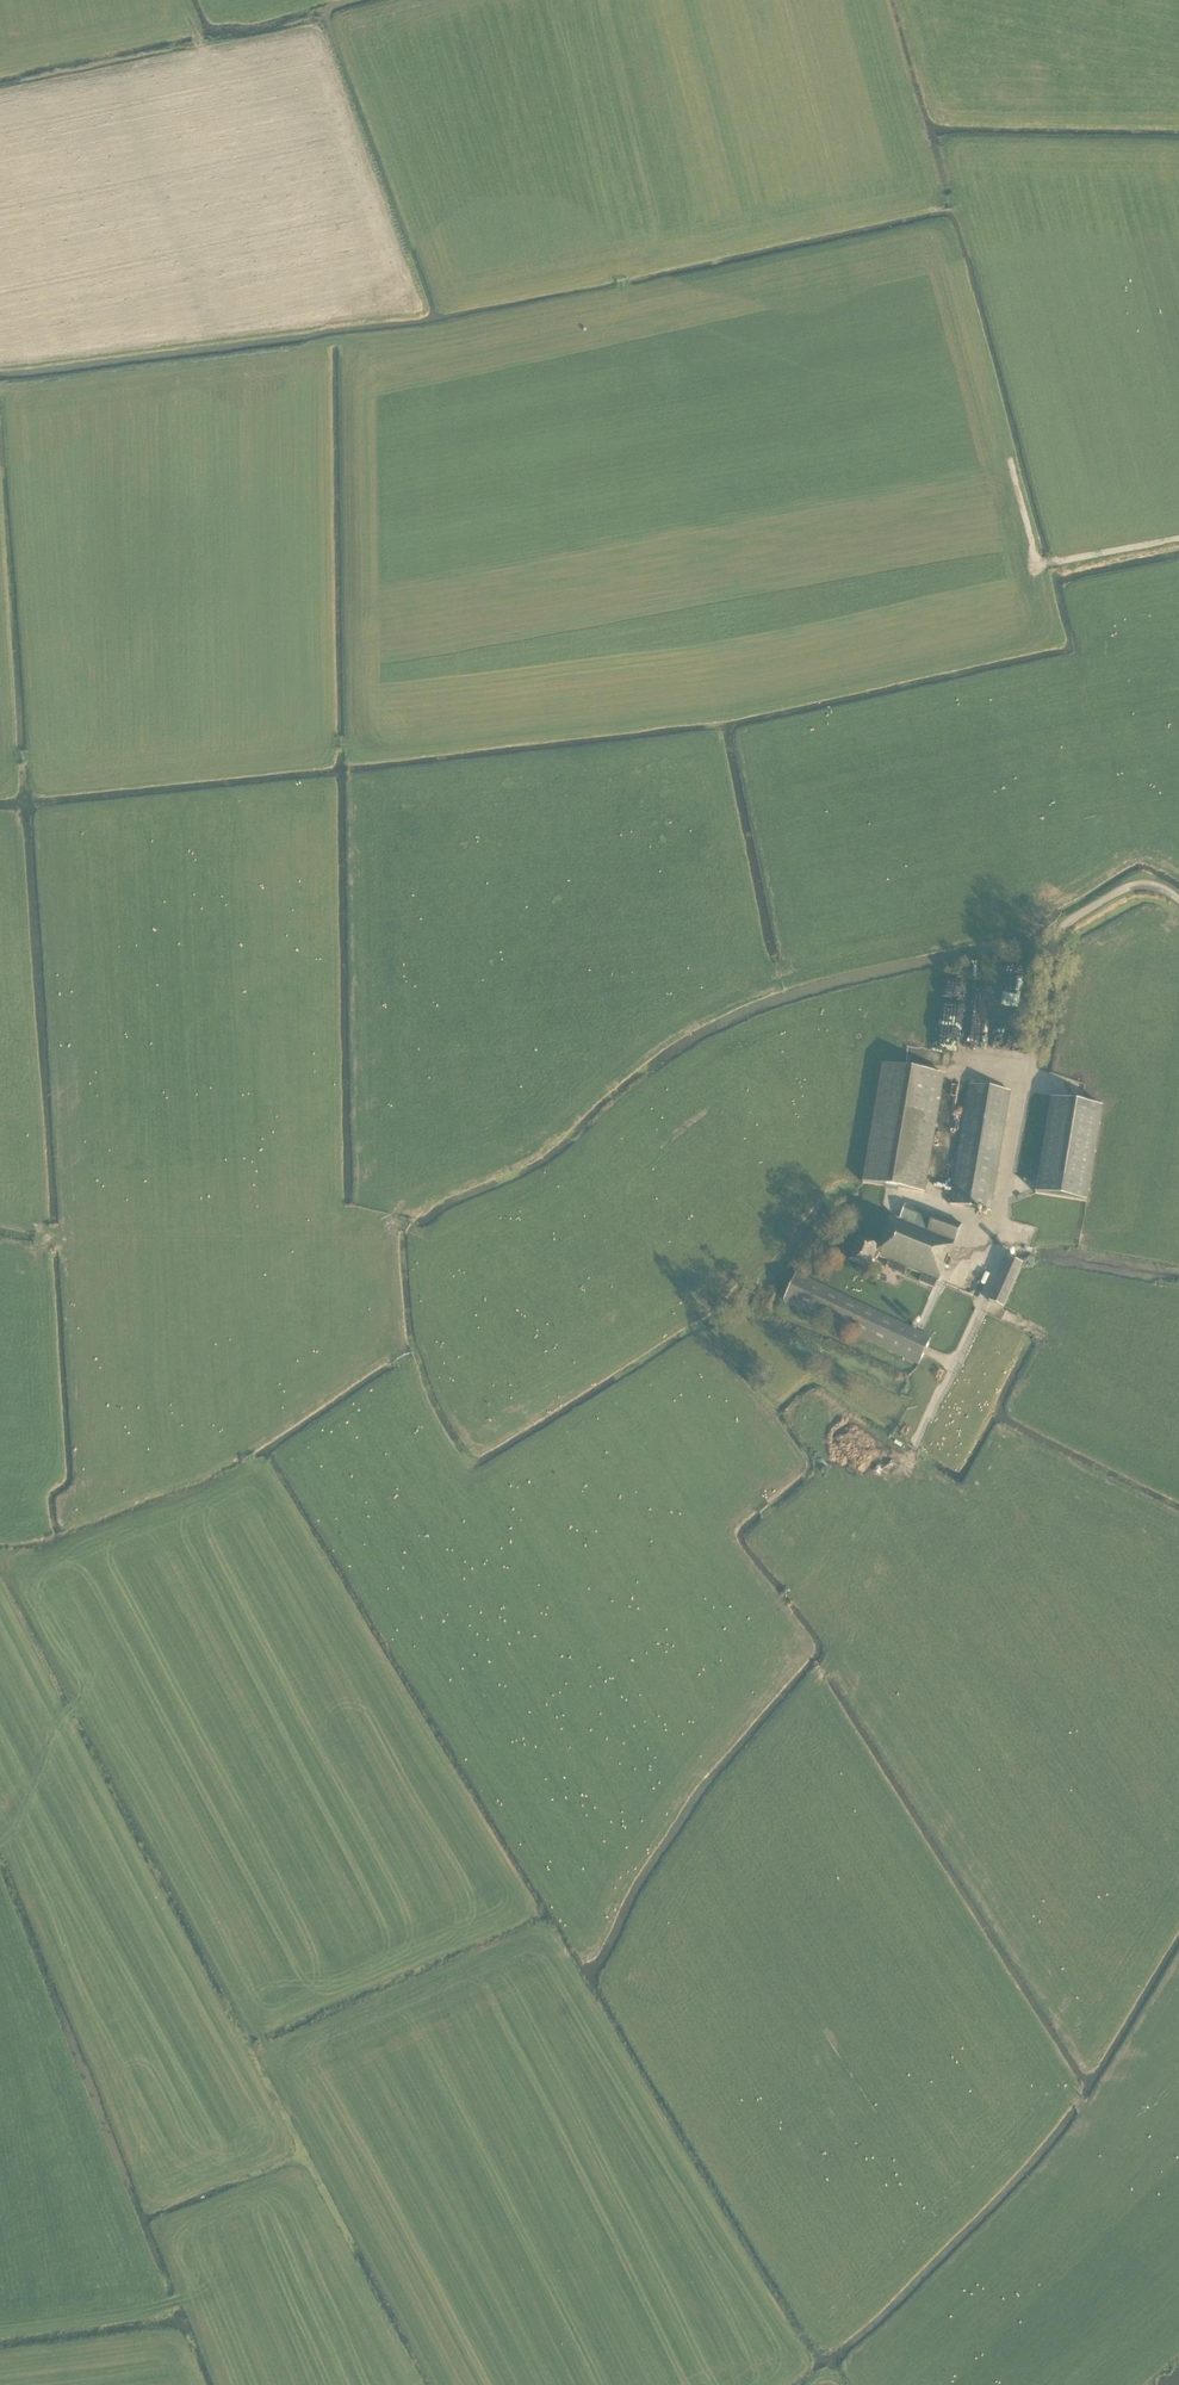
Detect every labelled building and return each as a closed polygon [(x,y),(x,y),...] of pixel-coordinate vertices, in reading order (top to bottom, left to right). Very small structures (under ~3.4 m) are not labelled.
[(26,26),(0,26),(0,37),(26,38),(26,26)] [(925,1194),(944,1076),(882,1065),(863,1184),(925,1194)] [(950,1205),(991,1212),(1011,1092),(970,1086),(950,1205)] [(1036,1194),(1087,1203),(1103,1108),(1051,1100),(1036,1194)] [(873,1260),(876,1261),(878,1257),(928,1278),(939,1283),(962,1226),(933,1214),(927,1232),(890,1216),(877,1248),(858,1240),(849,1261),(869,1269),(873,1260)] [(989,1302),(1003,1309),(1023,1265),(1009,1258),(989,1302)] [(918,1365),(927,1345),(931,1338),(927,1337),(797,1275),(784,1302),(918,1365)]
